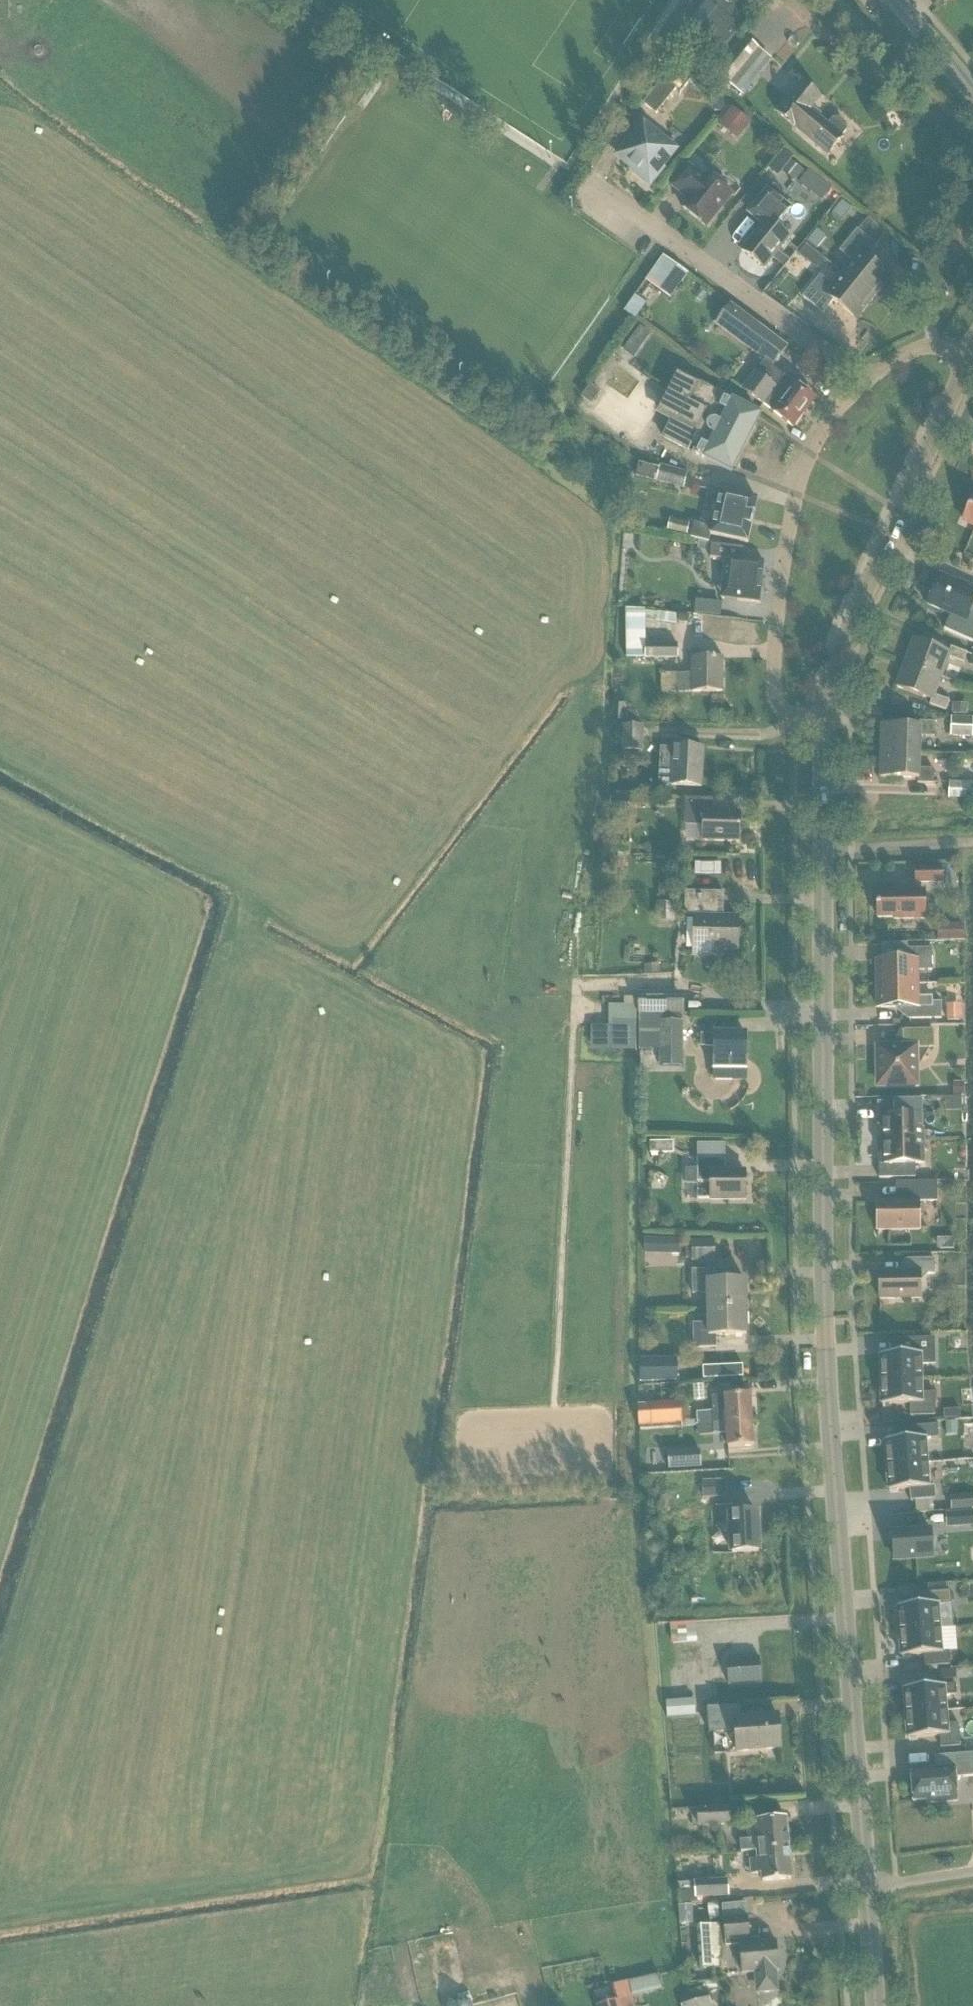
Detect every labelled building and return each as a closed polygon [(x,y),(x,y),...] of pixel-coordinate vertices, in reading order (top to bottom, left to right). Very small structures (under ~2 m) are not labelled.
[(708,1),(732,22),(751,0),(709,0),(708,1)] [(681,53),(704,72),(736,34),(713,14),(681,53)] [(744,97),(772,62),(743,37),(714,72),(744,97)] [(692,78),(675,65),(643,104),(656,115),(677,89),(681,92),(692,78)] [(843,138),(842,137),(847,131),(845,125),(839,120),(833,119),(828,126),(818,118),(820,115),(812,109),(820,99),(802,83),(777,113),(795,128),(795,129),(828,156),(843,138)] [(741,137),(754,120),(735,105),(721,122),(741,137)] [(650,185),(663,169),(661,167),(675,150),(643,125),(618,156),(635,169),(633,172),(650,185)] [(794,158),(778,175),(792,187),(807,170),(794,158)] [(690,198),(682,207),(706,226),(732,194),(708,175),(706,178),(689,165),(672,186),(683,196),(685,194),(690,198)] [(763,224),(741,250),(765,269),(790,238),(776,227),(791,208),(768,189),(749,212),(763,224)] [(841,273),(873,299),(891,278),(868,259),(878,246),(857,229),(840,251),(851,260),(841,273)] [(689,274),(663,256),(645,282),(670,300),(689,274)] [(873,299),(841,273),(832,285),(820,275),(803,297),(823,313),(833,301),(857,320),(873,299)] [(787,347),(779,342),(731,305),(717,324),(772,366),(787,347)] [(638,355),(653,330),(640,323),(626,348),(638,355)] [(815,399),(773,367),(763,379),(755,373),(743,389),(793,428),(815,399)] [(725,397),(681,375),(674,377),(659,406),(661,415),(672,420),(663,439),(731,473),(760,416),(724,398),(725,397)] [(583,397),(585,399),(591,404),(599,392),(591,386),(583,397)] [(683,489),(687,473),(660,466),(656,482),(683,489)] [(710,535),(748,543),(757,500),(720,492),(712,528),(693,524),(690,539),(709,543),(710,535)] [(963,521),(972,525),(972,499),(963,521)] [(758,604),(763,563),(741,561),(742,548),(711,545),(710,558),(725,560),(722,590),(738,591),(737,601),(758,604)] [(963,588),(963,589),(938,579),(927,605),(950,615),(944,629),(972,642),(972,608),(972,607),(972,592),(963,588)] [(709,615),(720,616),(721,607),(710,606),(709,615)] [(905,663),(943,677),(950,658),(963,663),(967,654),(951,648),(949,653),(914,640),(905,663)] [(678,659),(678,643),(645,644),(645,658),(645,659),(678,659)] [(691,692),(723,692),(724,658),(691,658),(691,675),(676,675),(676,690),(691,690),(691,692)] [(943,677),(905,663),(896,687),(931,700),(930,705),(946,711),(949,701),(936,696),(943,677)] [(950,717),(950,737),(972,738),(972,718),(950,717)] [(881,752),(920,753),(920,737),(935,737),(935,723),(920,722),(919,727),(882,725),(881,752)] [(644,726),(621,726),(621,752),(644,752),(644,726)] [(702,787),(704,749),(673,748),(673,749),(661,748),(659,784),(671,785),(702,787)] [(920,753),(881,752),(880,778),(918,779),(917,784),(933,784),(934,769),(919,769),(920,753)] [(949,782),(949,794),(972,795),(972,783),(949,782)] [(739,842),(740,813),(713,813),(713,800),(685,799),(684,826),(703,826),(702,841),(739,842)] [(916,883),(942,883),(942,869),(916,869),(916,883)] [(924,891),(894,891),(894,893),(877,893),(878,918),(894,917),(894,919),(924,919),(924,891)] [(715,917),(715,893),(685,892),(684,909),(696,909),(696,915),(693,915),(692,955),(723,956),(723,950),(737,950),(738,918),(715,917)] [(877,985),(917,984),(917,971),(932,971),(932,948),(908,949),(908,961),(877,961),(877,985)] [(917,984),(877,985),(878,1008),(892,1008),(908,1019),(942,1019),(941,1002),(932,1002),(932,997),(917,997),(917,984)] [(654,1015),(680,1015),(684,1015),(684,992),(638,992),(638,1015),(654,1015)] [(613,1050),(636,1050),(637,1005),(614,1004),(613,1050)] [(659,1022),(659,1051),(683,1050),(683,1021),(680,1022),(680,1015),(654,1015),(654,1022),(659,1022)] [(901,1032),(904,1032),(904,1047),(877,1048),(878,1086),(916,1085),(916,1048),(934,1048),(933,1030),(901,1031),(901,1032)] [(746,1071),(746,1034),(713,1034),(713,1035),(701,1035),(701,1047),(713,1047),(713,1071),(746,1071)] [(882,1116),(882,1140),(923,1140),(922,1115),(908,1116),(908,1102),(878,1102),(878,1117),(882,1116)] [(923,1164),(923,1140),(882,1140),(883,1164),(879,1164),(879,1178),(915,1178),(915,1164),(923,1164)] [(725,1144),(716,1144),(697,1144),(697,1182),(709,1182),(709,1199),(745,1199),(745,1173),(725,1173),(725,1144)] [(905,1202),(877,1202),(877,1231),(920,1230),(919,1202),(937,1202),(937,1182),(905,1182),(905,1202)] [(715,1261),(715,1240),(692,1241),(692,1262),(715,1261)] [(650,1257),(683,1256),(683,1242),(649,1242),(650,1257)] [(907,1272),(879,1272),(879,1299),(920,1299),(920,1276),(934,1276),(934,1260),(906,1260),(907,1272)] [(706,1309),(746,1308),(745,1281),(715,1282),(715,1270),(692,1270),(692,1295),(706,1294),(706,1309)] [(746,1335),(746,1308),(706,1309),(706,1324),(693,1324),(693,1349),(717,1348),(716,1336),(746,1335)] [(933,1340),(897,1341),(897,1355),(882,1355),(883,1380),(922,1379),(921,1365),(933,1365),(933,1340)] [(678,1382),(677,1358),(650,1359),(651,1382),(678,1382)] [(743,1376),(742,1364),(702,1367),(703,1378),(743,1376)] [(922,1379),(883,1380),(883,1405),(909,1405),(909,1413),(935,1412),(934,1393),(922,1394),(922,1379)] [(750,1396),(713,1398),(714,1413),(698,1414),(699,1425),(714,1424),(726,1423),(751,1422),(750,1396)] [(681,1424),(680,1402),(651,1404),(653,1425),(681,1424)] [(751,1422),(726,1423),(728,1448),(753,1447),(751,1422)] [(714,1424),(699,1425),(699,1435),(715,1435),(714,1424)] [(938,1425),(902,1428),(903,1440),(885,1441),(887,1466),(928,1463),(926,1439),(939,1438),(938,1425)] [(672,1468),(704,1467),(703,1449),(671,1450),(672,1468)] [(928,1463),(887,1466),(889,1491),(910,1489),(911,1501),(936,1500),(935,1487),(929,1487),(928,1463)] [(702,1479),(702,1497),(730,1496),(729,1478),(702,1479)] [(956,1494),(956,1507),(972,1507),(972,1495),(956,1494)] [(756,1515),(730,1516),(732,1554),(758,1552),(756,1515)] [(933,1558),(931,1527),(891,1530),(893,1561),(933,1558)] [(952,1605),(951,1593),(925,1594),(926,1606),(898,1608),(900,1632),(939,1630),(938,1606),(952,1605)] [(941,1654),(939,1630),(900,1632),(902,1657),(926,1655),(927,1669),(951,1667),(950,1653),(941,1654)] [(727,1663),(729,1688),(762,1685),(760,1660),(727,1663)] [(946,1712),(944,1687),(905,1690),(906,1715),(946,1712)] [(670,1717),(698,1713),(696,1697),(668,1701),(670,1717)] [(744,1719),(743,1706),(708,1709),(709,1733),(734,1731),(736,1752),(781,1749),(778,1716),(744,1719)] [(946,1712),(906,1715),(908,1740),(940,1738),(941,1750),(960,1748),(958,1726),(947,1727),(946,1712)] [(927,1801),(927,1804),(957,1802),(956,1779),(972,1777),(972,1754),(935,1757),(936,1769),(924,1770),(925,1773),(911,1774),(913,1802),(927,1801)] [(732,1825),(730,1806),(696,1809),(698,1828),(732,1825)] [(742,1852),(759,1851),(788,1849),(786,1818),(757,1820),(757,1825),(748,1826),(749,1840),(741,1841),(742,1852)] [(791,1880),(788,1849),(759,1851),(760,1859),(750,1860),(751,1875),(761,1875),(762,1882),(791,1880)] [(730,1897),(728,1879),(694,1881),(695,1892),(678,1894),(679,1905),(697,1904),(697,1899),(730,1897)] [(723,1918),(726,1946),(740,1945),(742,1973),(755,1972),(756,1984),(758,1989),(762,1992),(767,1993),(772,1991),(776,1987),(777,1982),(776,1971),(778,1970),(776,1942),(749,1944),(747,1916),(723,1918)] [(721,1959),(719,1925),(696,1927),(699,1969),(719,1968),(719,1959),(721,1959)] [(754,1978),(750,1978),(751,1982),(737,1984),(741,2005),(758,2005),(754,1978)] [(708,1999),(706,1990),(680,1998),(682,2005),(711,2005),(708,1999)] [(632,1996),(597,2005),(634,2005),(632,1996)]
